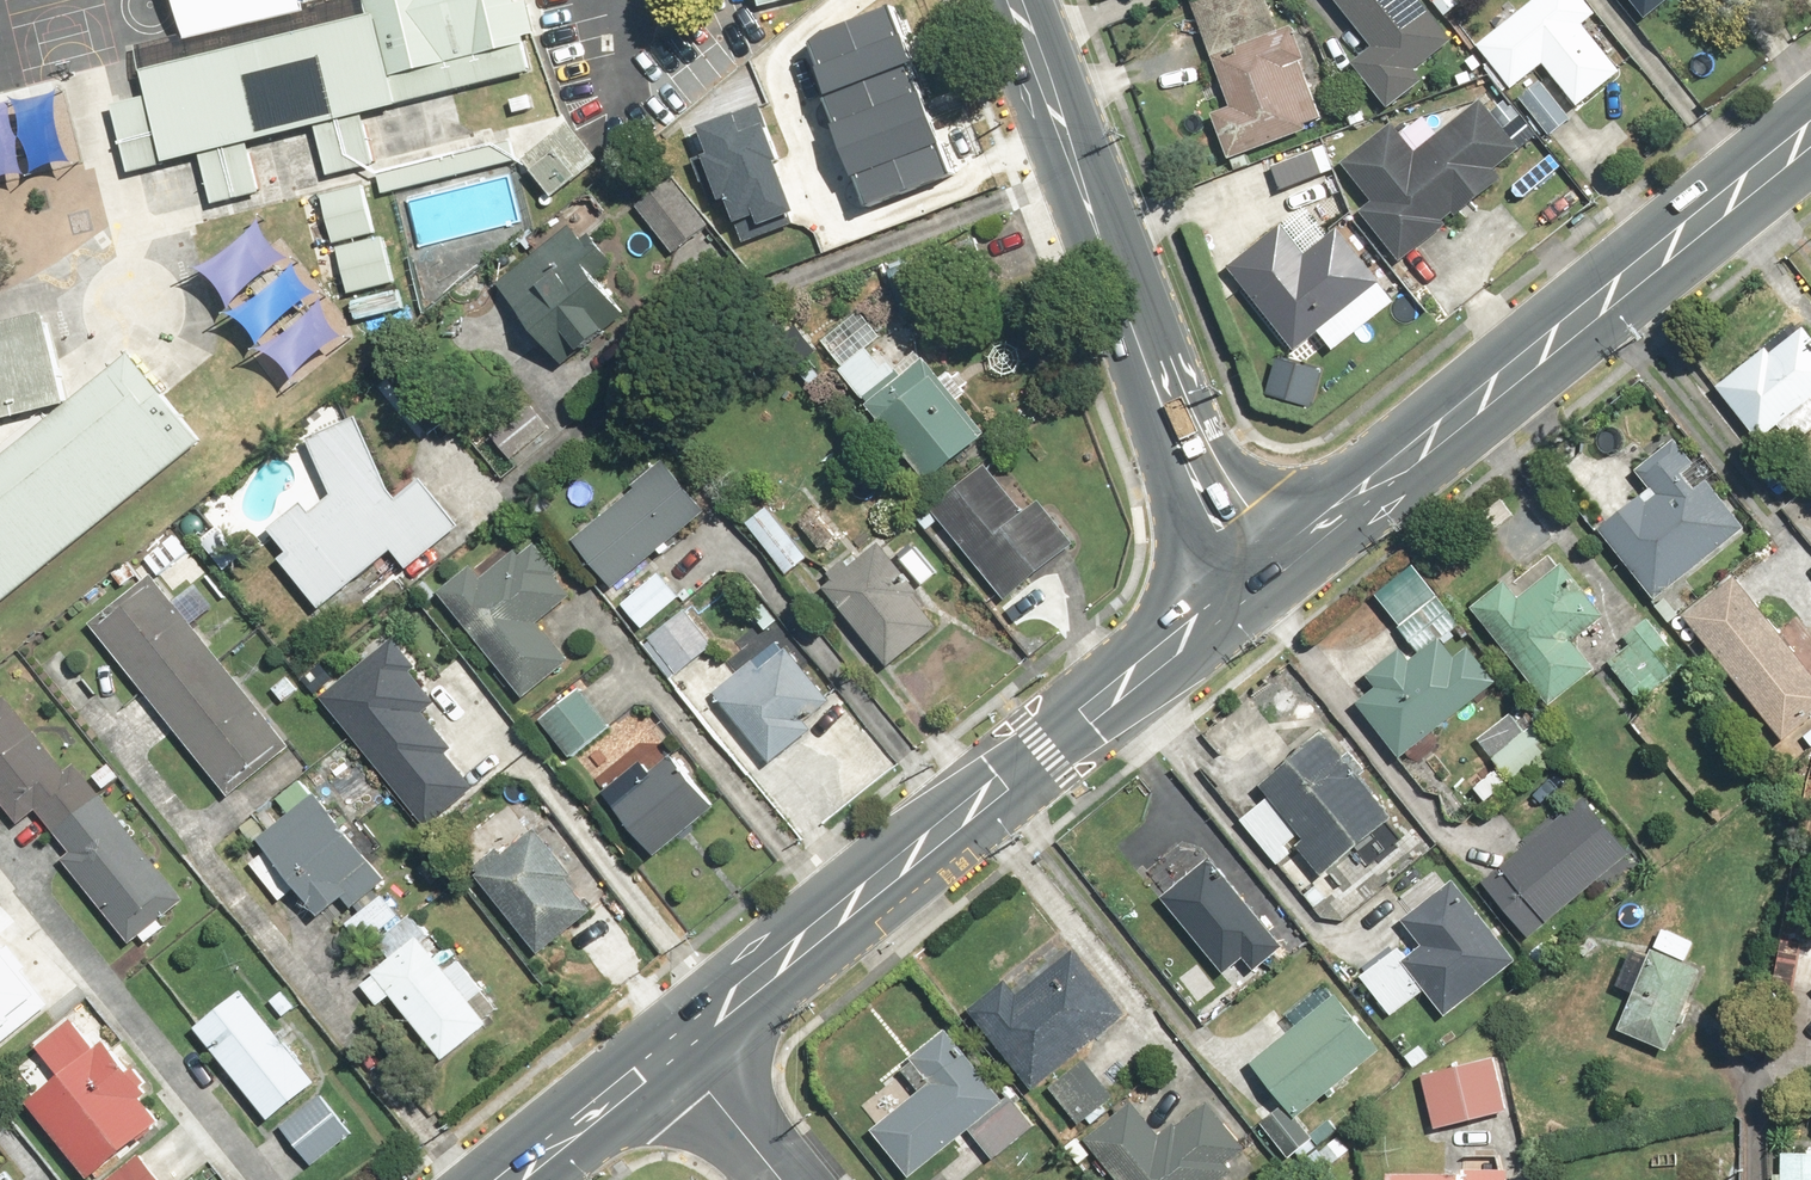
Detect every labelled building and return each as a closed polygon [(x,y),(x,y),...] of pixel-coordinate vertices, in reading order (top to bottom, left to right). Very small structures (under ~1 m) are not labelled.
[(152,57),(178,157),(528,68),(510,0),(374,0),(152,57)] [(1298,21),(1280,27),(1270,0),(1198,0),(1216,50),(1234,102),(1214,109),(1231,157),(1333,121),(1298,21)] [(1397,114),(1434,85),(1423,71),(1460,43),(1426,0),(1340,0),(1379,51),(1359,66),(1397,114)] [(1482,49),(1517,92),(1549,66),(1585,110),(1628,74),(1592,29),(1604,20),(1588,0),(1542,0),(1482,49)] [(1652,19),(1675,0),(1636,0),(1652,19)] [(899,8),(813,37),(840,112),(923,85),(899,8)] [(1546,80),(1524,99),(1556,138),(1578,119),(1546,80)] [(923,85),(840,112),(870,204),(954,177),(923,85)] [(1408,258),(1465,210),(1469,215),(1511,180),(1507,175),(1532,155),(1486,99),(1423,151),(1400,123),(1351,163),(1382,200),(1369,211),(1408,258)] [(759,101),(690,126),(724,220),(745,213),(755,240),(803,223),(759,101)] [(573,125),(533,162),(566,199),(606,162),(573,125)] [(716,227),(675,181),(647,206),(687,252),(716,227)] [(1290,226),(1234,270),(1298,353),(1387,284),(1344,229),(1312,254),(1290,226)] [(633,305),(573,230),(503,287),(564,362),(591,339),(601,351),(629,329),(619,316),(633,305)] [(404,279),(392,233),(340,246),(352,293),(404,279)] [(875,300),(824,339),(883,416),(934,376),(875,300)] [(0,317),(0,417),(70,399),(45,305),(0,317)] [(1726,388),(1765,439),(1785,424),(1801,445),(1810,437),(1810,331),(1777,357),(1773,352),(1726,388)] [(0,469),(0,606),(22,598),(210,441),(137,355),(0,469)] [(941,371),(934,376),(883,416),(882,417),(937,488),(996,442),(941,371)] [(563,431),(542,403),(496,438),(517,466),(563,431)] [(308,504),(276,531),(294,553),(287,559),(328,608),(395,551),(412,570),(462,527),(424,481),(402,499),(392,488),(363,420),(316,440),(338,493),(315,513),(308,504)] [(1643,471),(1659,493),(1609,531),(1662,599),(1752,529),(1699,462),(1683,440),(1643,471)] [(643,493),(582,541),(619,589),(715,514),(672,459),(637,486),(643,493)] [(1009,598),(1062,555),(1080,540),(1047,500),(1030,514),(993,468),(939,511),(1009,598)] [(790,579),(813,559),(797,540),(773,559),(790,579)] [(480,567),(446,595),(529,697),(575,660),(547,626),(580,599),(563,578),(567,575),(540,542),(491,581),(480,567)] [(831,576),(837,583),(832,588),(896,663),(940,625),(907,587),(915,580),(884,543),(856,567),(850,560),(831,576)] [(1428,656),(1418,664),(1409,652),(1373,681),(1382,693),(1366,705),(1408,758),(1492,693),(1506,682),(1480,648),(1465,659),(1450,639),(1472,622),(1425,562),(1381,596),(1428,656)] [(1558,711),(1593,684),(1604,674),(1580,644),(1609,621),(1567,568),(1526,601),(1511,582),(1477,610),(1558,711)] [(298,748),(155,572),(92,623),(236,799),(298,748)] [(686,602),(665,575),(627,604),(648,632),(686,602)] [(1690,616),(1789,740),(1810,722),(1810,668),(1739,577),(1690,616)] [(778,590),(755,612),(771,629),(795,608),(778,590)] [(720,644),(692,609),(652,642),(680,677),(720,644)] [(1634,647),(1614,663),(1645,703),(1699,661),(1660,610),(1626,636),(1634,647)] [(480,789),(452,754),(457,749),(429,715),(440,705),(415,675),(422,669),(396,637),(371,658),(322,699),(431,830),(480,789)] [(786,639),(720,692),(775,762),(842,709),(786,639)] [(589,689),(547,721),(577,760),(618,728),(589,689)] [(0,708),(0,798),(23,828),(41,813),(72,853),(64,859),(132,949),(146,938),(151,945),(172,928),(165,919),(189,901),(81,764),(71,772),(14,697),(0,708)] [(1516,780),(1558,745),(1523,704),(1481,739),(1516,780)] [(1281,866),(1299,851),(1310,842),(1339,876),(1405,821),(1367,776),(1376,769),(1347,734),(1338,742),(1331,734),(1265,789),(1273,797),(1244,822),(1281,866)] [(658,857),(699,826),(724,807),(684,755),(659,775),(650,764),(610,795),(658,857)] [(389,879),(322,797),(304,775),(278,797),(295,818),(268,841),(273,848),(253,864),(285,903),(305,887),(335,923),(389,879)] [(1533,939),(1598,882),(1608,893),(1632,872),(1622,861),(1638,847),(1591,794),(1487,886),(1533,939)] [(497,815),(459,844),(543,953),(603,907),(544,829),(522,846),(497,815)] [(1162,900),(1224,976),(1247,958),(1260,974),(1289,950),(1215,858),(1162,900)] [(1456,1015),(1474,1001),(1523,963),(1460,881),(1411,919),(1432,946),(1415,959),(1407,948),(1368,979),(1398,1018),(1435,989),(1456,1015)] [(403,916),(387,896),(352,925),(368,945),(403,916)] [(393,961),(378,973),(364,984),(385,1010),(399,999),(449,1062),(500,1020),(417,917),(381,946),(393,961)] [(47,999),(0,937),(0,1034),(47,999)] [(1081,947),(1025,994),(1012,979),(974,1011),(1041,1090),(1079,1058),(1135,1011),(1081,947)] [(1658,947),(1655,956),(1638,949),(1625,986),(1642,992),(1626,1037),(1678,1056),(1711,966),(1658,947)] [(1326,1147),(1302,1116),(1386,1051),(1341,993),(1331,980),(1289,1013),(1299,1026),(1257,1059),(1293,1104),(1265,1126),(1298,1169),(1326,1147)] [(249,992),(201,1029),(274,1124),(322,1087),(298,1057),(318,1042),(300,1018),(281,1033),(249,992)] [(113,1044),(105,1050),(80,1017),(42,1046),(67,1079),(36,1102),(95,1179),(171,1122),(113,1044)] [(998,1160),(1035,1131),(1045,1122),(1015,1086),(1005,1094),(954,1032),(917,1061),(905,1071),(923,1093),(879,1128),(918,1177),(974,1131),(998,1160)] [(1122,1097),(1090,1059),(1053,1089),(1086,1127),(1122,1097)] [(1499,1059),(1423,1078),(1436,1133),(1512,1114),(1499,1059)] [(326,1098),(286,1131),(317,1170),(358,1137),(326,1098)] [(1090,1142),(1082,1132),(1063,1148),(1077,1166),(1097,1150),(1121,1179),(1225,1179),(1255,1155),(1208,1098),(1163,1135),(1136,1103),(1090,1142)] [(1785,1152),(1784,1177),(1775,1177),(1775,1179),(1810,1179),(1810,1153),(1785,1152)] [(147,1156),(114,1179),(164,1179),(147,1156)] [(1517,1179),(1517,1170),(1443,1167),(1443,1176),(1392,1175),(1392,1179),(1517,1179)]
